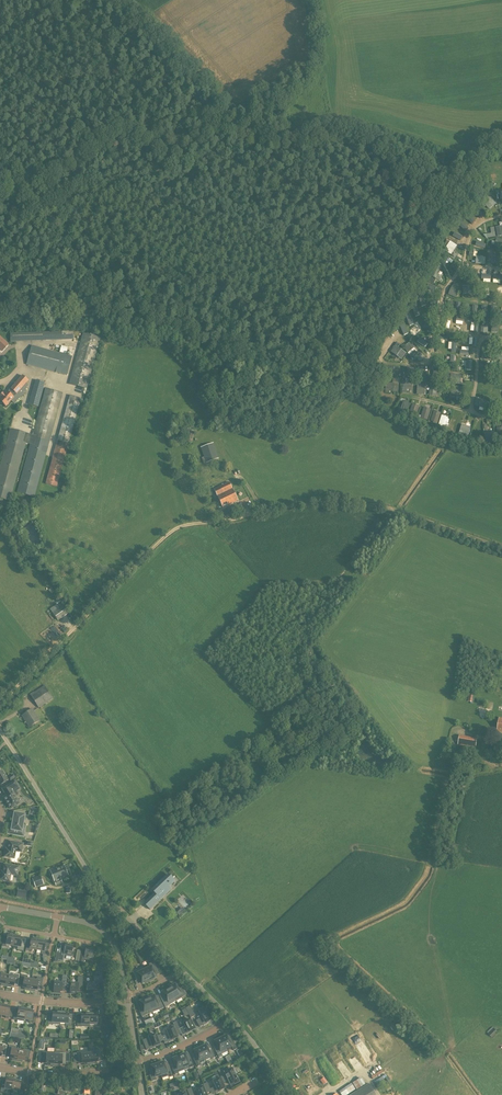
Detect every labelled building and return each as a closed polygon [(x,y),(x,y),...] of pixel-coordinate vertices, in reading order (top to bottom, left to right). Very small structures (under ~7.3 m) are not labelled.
[(492,227),(493,233),(486,234),(487,238),(501,236),(501,225),(492,227)] [(455,252),(459,245),(452,241),(448,248),(455,252)] [(457,290),(458,287),(454,285),(451,294),(458,297),(460,291),(457,290)] [(464,293),(474,293),(474,285),(464,285),(464,293)] [(83,334),(70,384),(86,388),(100,338),(83,334)] [(404,345),(411,339),(408,335),(401,342),(404,345)] [(2,351),(8,344),(0,337),(0,348),(2,351)] [(427,347),(429,343),(421,337),(418,341),(427,347)] [(416,355),(413,352),(417,349),(412,341),(405,347),(413,358),(416,355)] [(400,347),(401,345),(398,342),(391,351),(403,359),(408,353),(400,347)] [(460,355),(464,355),(465,353),(469,353),(470,346),(461,345),(460,355)] [(32,346),(26,364),(67,375),(72,357),(32,346)] [(409,376),(417,377),(418,367),(409,367),(409,376)] [(0,396),(0,397),(1,398),(0,399),(0,401),(6,406),(17,393),(21,397),(25,393),(28,385),(26,383),(28,381),(22,376),(5,395),(3,393),(0,396)] [(45,383),(36,380),(29,404),(38,407),(45,383)] [(400,391),(400,383),(389,383),(389,391),(400,391)] [(404,393),(413,393),(413,383),(404,383),(404,393)] [(431,395),(439,395),(439,385),(431,385),(431,395)] [(478,395),(490,395),(490,387),(478,387),(478,395)] [(33,435),(32,437),(33,437),(30,444),(17,492),(34,497),(50,441),(49,441),(63,393),(45,389),(33,435)] [(46,484),(57,487),(81,398),(70,395),(69,399),(46,484)] [(476,404),(486,408),(488,400),(478,396),(476,404)] [(422,416),(429,419),(433,405),(426,403),(422,416)] [(439,423),(442,412),(435,410),(432,421),(439,423)] [(441,426),(449,428),(451,416),(443,415),(441,426)] [(455,417),(451,430),(459,432),(463,419),(455,417)] [(196,422),(189,420),(184,442),(192,443),(195,431),(191,430),(192,427),(195,428),(196,422)] [(467,425),(463,424),(461,432),(470,434),(472,427),(471,426),(472,423),(468,422),(467,425)] [(30,444),(33,437),(32,437),(33,435),(26,433),(10,429),(0,466),(0,499),(3,499),(10,501),(26,443),(30,444)] [(497,442),(496,431),(487,432),(487,443),(497,442)] [(213,443),(201,447),(206,463),(219,458),(213,443)] [(214,489),(219,500),(226,496),(233,492),(229,483),(214,489)] [(226,496),(219,500),(223,508),(237,501),(233,492),(226,496)] [(69,612),(61,601),(50,609),(58,620),(69,612)] [(53,699),(44,686),(30,694),(39,708),(53,699)] [(32,709),(22,715),(29,727),(39,721),(32,709)] [(458,745),(476,747),(477,738),(459,736),(458,745)] [(17,791),(20,789),(15,781),(5,787),(8,791),(9,791),(10,793),(3,797),(11,809),(19,803),(15,797),(18,796),(18,793),(17,791)] [(36,816),(37,809),(30,808),(29,815),(36,816)] [(15,813),(13,825),(10,824),(8,833),(23,836),(25,827),(23,827),(25,815),(15,813)] [(6,850),(6,851),(5,851),(4,857),(14,859),(16,851),(22,852),(23,844),(9,841),(7,851),(7,850),(6,850)] [(1,874),(0,880),(3,880),(3,881),(6,882),(7,881),(10,881),(11,874),(17,875),(19,867),(4,864),(2,873),(2,874),(1,874)] [(57,869),(56,868),(50,870),(55,881),(61,879),(60,877),(68,874),(64,866),(57,869)] [(150,909),(172,888),(170,886),(176,880),(169,872),(151,888),(155,892),(144,902),(150,909)] [(32,878),(36,888),(44,884),(40,875),(32,878)] [(18,890),(17,897),(26,898),(27,892),(18,890)] [(6,944),(13,945),(15,935),(10,934),(10,936),(8,935),(7,938),(4,937),(2,946),(6,947),(6,944)] [(15,935),(13,945),(18,946),(17,950),(23,951),(25,944),(21,943),(22,938),(20,937),(20,936),(15,935)] [(33,949),(37,950),(39,939),(34,938),(34,940),(31,939),(30,945),(27,944),(26,950),(32,951),(33,949)] [(39,939),(37,950),(41,950),(41,954),(47,955),(48,949),(45,949),(46,942),(43,942),(44,940),(39,939)] [(61,945),(58,960),(63,961),(64,955),(72,956),(74,945),(68,944),(68,946),(61,945)] [(88,949),(87,949),(81,948),(79,964),(84,965),(85,958),(92,959),(94,949),(89,948),(88,949)] [(154,961),(143,967),(150,981),(153,980),(153,978),(156,977),(153,970),(157,968),(154,961)] [(150,981),(143,967),(132,972),(136,980),(139,979),(140,980),(142,984),(145,982),(146,983),(150,981)] [(6,986),(8,976),(4,975),(4,973),(4,972),(0,972),(0,983),(1,984),(1,985),(6,986)] [(94,983),(86,983),(86,994),(92,994),(92,992),(99,992),(99,983),(103,983),(103,972),(99,972),(99,976),(94,976),(94,983)] [(8,976),(6,986),(11,987),(11,985),(14,986),(14,983),(18,984),(19,975),(14,974),(12,976),(8,976)] [(25,989),(30,990),(32,980),(27,979),(28,976),(21,975),(20,980),(24,980),(23,987),(25,988),(25,989)] [(53,993),(59,993),(59,991),(66,992),(67,976),(62,975),(62,982),(54,982),(53,993)] [(78,983),(70,983),(70,994),(76,994),(76,992),(83,992),(83,976),(78,976),(78,983)] [(32,980),(30,990),(35,991),(35,990),(37,990),(38,984),(42,985),(43,978),(38,977),(35,980),(32,980)] [(175,984),(168,988),(176,1001),(186,995),(183,989),(180,991),(175,984)] [(176,1001),(168,988),(162,992),(166,999),(162,1002),(165,1007),(176,1001)] [(154,996),(147,998),(152,1012),(164,1008),(161,1002),(157,1003),(154,996)] [(152,1012),(147,998),(140,1001),(143,1009),(139,1011),(142,1017),(152,1012)] [(3,1004),(1,1015),(5,1015),(5,1018),(8,1018),(10,1007),(8,1007),(8,1005),(3,1004)] [(186,1008),(191,1018),(195,1015),(190,1005),(186,1008)] [(196,1020),(200,1027),(203,1025),(203,1026),(208,1023),(207,1022),(212,1019),(205,1007),(204,1006),(198,1010),(202,1017),(196,1020)] [(21,1018),(25,1019),(26,1008),(21,1007),(21,1009),(19,1009),(18,1014),(14,1014),(13,1020),(20,1021),(21,1018)] [(26,1008),(25,1019),(29,1020),(29,1022),(35,1023),(37,1014),(33,1014),(34,1011),(31,1011),(31,1009),(26,1008)] [(48,1024),(60,1025),(61,1012),(56,1011),(55,1013),(49,1012),(48,1024)] [(61,1012),(60,1025),(60,1023),(65,1023),(66,1025),(65,1026),(72,1026),(73,1014),(66,1014),(66,1012),(61,1012)] [(77,1026),(89,1027),(89,1013),(84,1013),(84,1015),(77,1015),(77,1026)] [(89,1013),(89,1027),(89,1024),(101,1024),(102,1015),(95,1015),(95,1013),(89,1013)] [(179,1029),(182,1036),(186,1034),(186,1035),(191,1032),(190,1031),(195,1028),(190,1019),(184,1022),(185,1026),(179,1029)] [(169,1026),(170,1028),(167,1030),(169,1035),(166,1036),(165,1035),(162,1036),(165,1043),(168,1042),(173,1040),(173,1039),(177,1037),(172,1025),(169,1026)] [(487,1032),(492,1037),(497,1032),(493,1027),(487,1032)] [(151,1041),(148,1042),(147,1041),(144,1043),(146,1050),(150,1049),(155,1047),(155,1046),(159,1044),(156,1034),(149,1037),(151,1041)] [(227,1035),(221,1038),(227,1052),(227,1051),(226,1048),(231,1046),(234,1050),(237,1049),(234,1041),(230,1043),(227,1035)] [(221,1038),(215,1041),(215,1042),(220,1051),(216,1052),(218,1056),(221,1054),(227,1052),(221,1038)] [(12,1060),(17,1061),(19,1050),(15,1050),(16,1047),(9,1045),(8,1051),(11,1052),(10,1058),(12,1058),(12,1060)] [(200,1047),(200,1048),(206,1061),(206,1060),(211,1058),(212,1059),(215,1057),(213,1051),(209,1053),(206,1045),(200,1047)] [(200,1048),(194,1050),(194,1051),(198,1059),(194,1061),(196,1064),(200,1063),(200,1064),(206,1061),(200,1048)] [(19,1050),(17,1061),(22,1062),(22,1060),(25,1061),(25,1058),(29,1059),(30,1050),(27,1049),(26,1052),(19,1050)] [(89,1051),(90,1064),(96,1063),(96,1062),(102,1061),(101,1049),(94,1050),(94,1053),(89,1053),(89,1051)] [(90,1064),(89,1051),(77,1052),(78,1064),(85,1063),(85,1065),(90,1064)] [(48,1065),(54,1066),(54,1052),(42,1052),(42,1063),(49,1064),(48,1065)] [(54,1052),(54,1066),(59,1066),(59,1064),(66,1064),(67,1053),(54,1052)] [(185,1054),(179,1056),(184,1070),(194,1066),(191,1059),(187,1061),(185,1054)] [(184,1070),(179,1056),(173,1058),(176,1066),(172,1068),(175,1075),(179,1073),(178,1072),(184,1070)] [(163,1062),(157,1064),(162,1078),(168,1076),(172,1075),(169,1068),(166,1069),(164,1063),(163,1062)] [(150,1075),(152,1081),(156,1080),(155,1077),(161,1075),(162,1078),(157,1064),(151,1066),(153,1072),(150,1073),(150,1075)] [(225,1068),(219,1071),(224,1082),(228,1080),(231,1085),(234,1083),(235,1084),(239,1082),(237,1078),(238,1078),(237,1077),(235,1074),(237,1073),(235,1069),(233,1070),(232,1069),(229,1071),(228,1070),(226,1071),(225,1068)] [(375,1079),(386,1071),(384,1069),(373,1076),(375,1079)] [(213,1088),(216,1094),(221,1091),(220,1090),(225,1088),(218,1074),(215,1076),(217,1080),(213,1082),(216,1086),(213,1088)] [(379,1086),(391,1079),(388,1074),(376,1081),(379,1086)] [(361,1077),(352,1082),(356,1089),(365,1084),(361,1077)] [(12,1090),(14,1079),(9,1078),(9,1080),(6,1079),(6,1082),(2,1081),(0,1090),(7,1091),(8,1089),(12,1090)] [(12,1090),(11,1094),(18,1094),(22,1094),(23,1091),(19,1091),(21,1083),(21,1082),(19,1081),(19,1080),(14,1079),(12,1090)] [(176,1089),(180,1089),(179,1084),(182,1083),(182,1081),(171,1083),(171,1086),(175,1086),(176,1089)] [(342,1094),(346,1094),(355,1089),(351,1083),(339,1091),(342,1094)] [(369,1083),(350,1094),(376,1094),(369,1083)] [(196,1087),(199,1094),(198,1094),(206,1094),(202,1085),(196,1087)]
